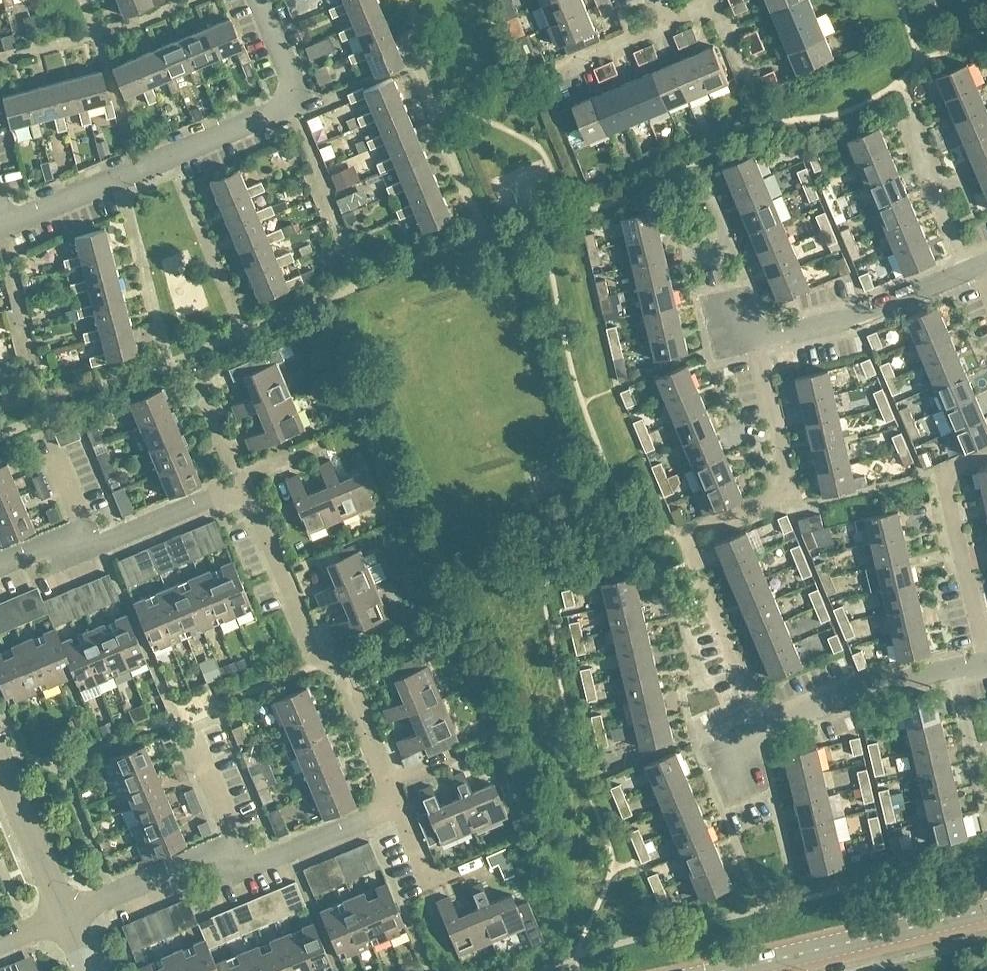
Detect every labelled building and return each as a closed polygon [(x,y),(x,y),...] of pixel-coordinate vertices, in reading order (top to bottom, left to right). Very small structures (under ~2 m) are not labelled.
[(123,15),(150,3),(152,6),(165,0),(116,0),(123,15)] [(354,28),(383,16),(376,0),(355,0),(344,5),(343,2),(328,9),(331,17),(347,11),(353,25),(354,28)] [(582,0),(556,0),(542,6),(551,26),(586,11),(582,0)] [(747,10),(743,0),(730,6),(734,15),(747,10)] [(772,11),(799,0),(767,0),(772,11)] [(808,0),(799,0),(772,11),(780,31),(815,17),(808,0)] [(601,15),(613,10),(609,1),(597,6),(601,15)] [(590,19),(586,11),(551,26),(559,45),(558,46),(558,47),(566,43),(570,52),(567,53),(567,55),(599,41),(595,31),(600,29),(595,17),(590,19)] [(36,12),(23,16),(27,32),(40,29),(36,12)] [(363,49),(364,51),(392,39),(383,16),(354,28),(353,25),(338,32),(341,40),(356,34),(363,49)] [(824,37),(815,17),(780,31),(789,51),(824,37)] [(250,61),(243,45),(241,46),(229,18),(205,28),(217,57),(220,56),(235,50),(241,65),(250,61)] [(288,28),(292,44),(309,40),(304,23),(288,28)] [(217,57),(205,28),(182,38),(194,67),(197,66),(212,60),(218,74),(226,71),(220,56),(217,57)] [(698,41),(692,28),(682,32),(688,45),(698,41)] [(760,40),(756,30),(743,36),(747,45),(760,40)] [(688,45),(682,32),(673,36),(678,49),(688,45)] [(0,36),(0,38),(3,48),(15,45),(11,33),(0,36)] [(519,39),(516,40),(523,55),(525,54),(529,52),(522,37),(519,39)] [(832,56),(824,37),(789,51),(797,71),(796,71),(796,73),(833,57),(833,56),(832,56)] [(203,80),(197,66),(194,67),(182,38),(159,48),(171,77),(174,75),(188,69),(195,84),(193,85),(199,99),(209,94),(203,80)] [(366,57),(374,75),(402,63),(392,39),(364,51),(363,49),(348,55),(351,63),(366,57)] [(764,49),(760,40),(747,45),(751,55),(764,49)] [(316,42),(305,47),(310,59),(321,54),(316,42)] [(658,58),(652,45),(642,49),(648,62),(658,58)] [(729,84),(713,47),(712,47),(712,48),(693,56),(708,91),(726,83),(727,84),(729,84)] [(180,90),(174,75),(171,77),(159,48),(135,58),(147,87),(150,85),(165,79),(171,94),(180,90)] [(648,62),(642,49),(632,53),(638,66),(648,62)] [(708,91),(693,56),(673,64),(687,100),(708,91)] [(147,87),(135,58),(112,67),(112,69),(124,97),(142,89),(148,104),(157,100),(150,85),(147,87)] [(618,75),(612,61),(602,66),(608,79),(618,75)] [(687,100),(673,64),(652,73),(667,108),(687,100)] [(977,87),(967,64),(937,76),(947,99),(977,87)] [(608,79),(602,66),(593,70),(598,83),(608,79)] [(108,100),(100,71),(75,78),(83,108),(87,107),(102,103),(106,119),(115,116),(111,99),(108,100)] [(777,81),(773,71),(760,76),(764,86),(777,81)] [(667,108),(652,73),(632,81),(647,117),(667,108)] [(83,108),(75,78),(51,84),(59,115),(62,114),(78,110),(82,125),(91,123),(87,107),(83,108)] [(371,111),(372,114),(401,102),(391,78),(364,89),(363,87),(347,94),(350,102),(365,96),(371,111)] [(647,117),(632,81),(612,90),(627,125),(647,117)] [(59,115),(51,84),(26,91),(34,121),(38,120),(53,116),(57,131),(66,129),(62,114),(59,115)] [(986,109),(980,95),(977,87),(947,99),(956,121),(986,109)] [(627,125),(612,90),(592,98),(607,134),(627,125)] [(34,121),(26,91),(1,97),(9,128),(29,122),(33,138),(42,136),(38,120),(34,121)] [(235,95),(213,104),(217,112),(238,103),(235,95)] [(607,134),(592,98),(573,106),(573,105),(571,106),(587,143),(589,142),(588,141),(607,134)] [(381,134),(382,137),(411,125),(401,102),(372,114),(371,111),(356,117),(360,125),(375,119),(381,134)] [(580,126),(571,106),(559,112),(567,132),(580,126)] [(198,107),(188,111),(193,122),(203,118),(198,107)] [(986,109),(956,121),(966,144),(986,135),(986,111),(986,109)] [(391,157),(392,160),(421,148),(411,125),(382,137),(381,134),(366,140),(370,149),(385,142),(391,157)] [(888,151),(878,128),(848,140),(858,163),(888,151)] [(966,144),(975,166),(986,161),(986,135),(966,144)] [(800,153),(793,138),(783,142),(790,157),(800,153)] [(106,139),(96,142),(100,155),(110,152),(106,139)] [(295,141),(281,147),(286,159),(300,153),(295,141)] [(401,180),(402,183),(431,171),(421,148),(392,160),(391,157),(376,163),(380,172),(394,166),(401,180)] [(897,173),(888,151),(858,163),(868,185),(897,173)] [(824,169),(817,153),(808,157),(815,173),(824,169)] [(762,177),(752,155),(722,167),(732,190),(762,177)] [(975,166),(984,188),(986,187),(986,161),(975,166)] [(353,165),(329,175),(336,191),(360,181),(353,165)] [(812,183),(806,168),(796,172),(803,187),(812,183)] [(209,182),(219,206),(248,194),(249,196),(264,190),(263,187),(260,181),(245,188),(237,170),(209,182)] [(410,204),(412,207),(440,195),(431,171),(402,183),(401,180),(386,187),(390,195),(404,189),(410,204)] [(906,195),(897,173),(868,185),(877,208),(906,195)] [(771,200),(762,177),(732,190),(741,212),(771,200)] [(818,198),(812,183),(803,187),(809,202),(818,198)] [(836,198),(830,183),(821,187),(827,202),(836,198)] [(363,203),(357,190),(335,200),(340,213),(363,203)] [(219,206),(229,229),(257,217),(258,220),(273,213),(272,210),(270,205),(255,211),(249,196),(248,194),(219,206)] [(414,212),(422,230),(450,218),(440,195),(412,207),(410,204),(396,210),(399,218),(414,212)] [(916,217),(906,195),(877,208),(886,230),(916,217)] [(842,213),(836,198),(827,202),(833,217),(842,213)] [(284,199),(270,205),(272,210),(273,213),(288,207),(284,199)] [(780,222),(771,200),(741,212),(751,234),(780,222)] [(290,219),(304,218),(303,205),(289,206),(290,219)] [(659,235),(653,210),(622,217),(628,242),(659,235)] [(831,228),(825,213),(815,216),(821,231),(831,228)] [(280,228),(265,234),(258,220),(257,217),(229,229),(238,252),(267,240),(268,243),(283,237),(280,228)] [(925,240),(916,217),(886,230),(896,252),(925,240)] [(790,244),(780,222),(751,234),(760,257),(790,244)] [(837,242),(831,228),(821,231),(828,246),(837,242)] [(855,243),(849,228),(840,232),(846,247),(855,243)] [(63,260),(65,269),(81,265),(80,261),(110,254),(104,229),(74,237),(78,256),(63,260)] [(597,249),(594,233),(584,235),(588,251),(597,249)] [(665,258),(659,235),(628,242),(617,244),(623,268),(633,265),(665,258)] [(60,262),(58,256),(72,249),(66,237),(30,254),(39,272),(60,262)] [(238,252),(248,275),(277,263),(278,266),(293,260),(289,251),(274,258),(268,243),(267,240),(238,252)] [(935,262),(925,240),(896,252),(905,274),(935,262)] [(309,243),(298,248),(301,255),(312,250),(309,243)] [(862,258),(855,243),(846,247),(852,262),(862,258)] [(332,244),(316,253),(323,264),(338,255),(332,244)] [(799,266),(790,244),(760,257),(770,279),(799,266)] [(601,265),(597,249),(588,251),(591,267),(601,265)] [(69,284),(71,293),(87,289),(86,286),(117,278),(110,254),(80,261),(81,265),(85,280),(69,284)] [(850,272),(843,257),(834,261),(840,276),(850,272)] [(670,282),(665,258),(633,265),(639,289),(670,282)] [(248,275),(258,299),(286,288),(287,290),(303,283),(299,275),(284,281),(278,266),(277,263),(248,275)] [(809,289),(799,266),(770,279),(779,302),(796,295),(809,289)] [(312,269),(299,275),(303,283),(316,278),(312,269)] [(874,288),(868,273),(859,277),(865,291),(874,288)] [(75,308),(78,318),(93,313),(93,310),(123,303),(117,278),(86,286),(87,289),(91,304),(75,308)] [(608,296),(605,280),(595,282),(598,298),(608,296)] [(676,305),(670,282),(639,289),(644,312),(676,305)] [(612,312),(608,296),(598,298),(602,314),(612,312)] [(82,333),(84,342),(100,338),(99,335),(129,327),(123,303),(93,310),(93,313),(97,329),(82,333)] [(681,329),(676,305),(644,312),(650,336),(681,329)] [(947,330),(937,306),(906,319),(916,343),(947,330)] [(88,357),(90,366),(107,362),(107,359),(136,352),(129,327),(99,335),(100,338),(104,353),(88,357)] [(619,342),(616,327),(606,329),(609,345),(619,342)] [(687,352),(681,329),(650,336),(655,360),(687,352)] [(956,352),(947,330),(916,343),(926,365),(956,352)] [(882,347),(876,332),(866,336),(872,351),(882,347)] [(301,339),(289,344),(294,354),(305,349),(301,339)] [(623,358),(619,342),(609,345),(613,360),(623,358)] [(257,409),(289,396),(276,363),(283,360),(278,348),(248,361),(253,373),(243,377),(252,398),(232,407),(237,418),(257,409)] [(966,374),(956,352),(926,365),(935,387),(966,374)] [(875,374),(869,359),(860,362),(866,378),(875,374)] [(895,377),(888,362),(879,366),(885,381),(895,377)] [(696,388),(686,365),(657,377),(666,400),(696,388)] [(833,394),(827,370),(796,377),(801,402),(833,394)] [(975,396),(966,374),(935,387),(944,409),(975,396)] [(901,392),(895,377),(885,381),(891,396),(901,392)] [(170,412),(160,388),(128,402),(138,425),(170,412)] [(706,410),(696,388),(666,400),(675,421),(676,423),(680,421),(706,410)] [(635,404),(629,389),(619,393),(626,408),(635,404)] [(887,403),(881,389),(872,393),(878,407),(887,403)] [(838,418),(833,394),(801,402),(807,425),(824,421),(838,418)] [(272,444),(304,430),(289,396),(257,409),(266,430),(246,439),(251,451),(272,443),(272,444)] [(984,419),(975,396),(944,409),(954,431),(984,419)] [(894,419),(887,403),(878,407),(885,422),(894,419)] [(913,421),(907,407),(897,411),(904,425),(913,421)] [(685,445),(715,432),(706,410),(680,421),(676,423),(685,445)] [(180,435),(174,421),(170,412),(138,425),(148,449),(180,435)] [(844,441),(839,421),(838,418),(824,421),(807,425),(812,448),(844,441)] [(648,433),(643,421),(642,419),(632,422),(638,437),(648,433)] [(986,421),(984,419),(954,431),(963,454),(986,444),(986,424),(986,421)] [(920,436),(913,421),(904,425),(910,440),(920,436)] [(80,438),(74,424),(54,433),(59,446),(80,438)] [(102,441),(96,427),(86,431),(92,446),(102,441)] [(724,454),(715,432),(685,445),(691,459),(694,467),(724,454)] [(654,448),(648,433),(638,437),(645,452),(654,448)] [(907,448),(901,433),(891,437),(898,452),(907,448)] [(190,459),(180,435),(148,449),(158,472),(190,459)] [(849,464),(844,441),(812,448),(818,472),(849,464)] [(913,463),(907,448),(898,452),(904,467),(913,463)] [(112,464),(106,450),(96,455),(102,469),(112,464)] [(932,466),(926,451),(916,455),(923,470),(932,466)] [(35,463),(31,452),(22,456),(27,467),(35,463)] [(733,476),(724,454),(694,467),(704,489),(733,476)] [(201,483),(190,459),(158,472),(168,496),(201,483)] [(374,504),(360,471),(339,480),(331,461),(319,466),(327,485),(341,519),(357,512),(374,504)] [(5,462),(0,464),(0,484),(12,479),(5,462)] [(667,478),(660,463),(651,467),(657,482),(667,478)] [(118,479),(112,464),(102,469),(108,483),(118,479)] [(855,489),(849,464),(818,472),(824,496),(855,489)] [(977,471),(983,495),(986,494),(986,469),(977,471)] [(45,485),(40,474),(32,478),(36,489),(45,485)] [(341,519),(327,485),(307,494),(298,474),(286,479),(294,499),(293,500),(307,533),(341,519)] [(703,516),(743,499),(733,476),(704,489),(694,493),(703,516)] [(673,493),(667,478),(657,482),(664,497),(673,493)] [(0,484),(0,504),(19,495),(12,479),(0,484)] [(49,496),(45,485),(36,489),(41,500),(49,496)] [(134,511),(123,487),(111,492),(121,516),(134,511)] [(19,495),(0,504),(0,523),(26,512),(19,495)] [(58,518),(54,507),(45,510),(49,521),(58,518)] [(686,523),(679,508),(670,512),(676,527),(686,523)] [(903,535),(897,511),(855,521),(857,530),(868,528),(871,543),(903,535)] [(0,523),(0,543),(34,529),(26,512),(0,523)] [(792,530),(786,515),(776,519),(782,534),(792,530)] [(822,528),(819,515),(797,520),(800,534),(810,531),(822,528)] [(224,545),(214,519),(203,523),(214,550),(224,545)] [(397,521),(387,525),(394,540),(403,536),(397,521)] [(816,548),(810,531),(800,534),(808,551),(816,548)] [(754,555),(744,532),(715,545),(725,567),(754,555)] [(192,559),(188,549),(181,534),(171,538),(181,564),(192,559)] [(908,557),(903,535),(871,543),(862,545),(865,555),(874,553),(877,565),(877,567),(908,559),(908,557)] [(171,568),(160,542),(149,547),(160,573),(171,568)] [(203,554),(199,545),(188,549),(192,559),(203,554)] [(805,560),(798,545),(789,549),(795,564),(805,560)] [(160,573),(149,547),(138,551),(149,577),(160,573)] [(340,598),(373,584),(372,582),(386,576),(379,562),(366,568),(359,550),(326,564),(335,585),(314,593),(319,606),(335,600),(340,598)] [(763,577),(754,555),(725,567),(734,589),(763,577)] [(908,559),(877,567),(877,565),(866,568),(871,591),(882,588),(883,590),(914,582),(908,559)] [(811,575),(805,560),(795,564),(801,579),(811,575)] [(252,608),(232,561),(215,568),(235,615),(252,608)] [(829,578),(823,563),(814,567),(820,581),(829,578)] [(235,615),(215,568),(198,575),(218,622),(235,615)] [(138,581),(134,571),(122,576),(126,586),(138,581)] [(119,599),(108,573),(97,578),(108,604),(119,599)] [(218,622),(198,575),(182,581),(202,629),(218,622)] [(640,601),(634,575),(601,583),(607,608),(640,601)] [(772,599),(763,577),(734,589),(743,611),(772,599)] [(835,593),(829,578),(820,581),(827,596),(835,593)] [(202,629),(182,581),(165,588),(185,636),(202,629)] [(919,605),(914,582),(883,590),(888,612),(919,605)] [(380,600),(373,584),(340,598),(348,618),(328,626),(333,638),(348,632),(349,633),(387,617),(380,600)] [(86,613),(82,603),(76,587),(65,592),(76,617),(86,613)] [(185,636),(165,588),(149,595),(169,643),(185,636)] [(575,607),(571,590),(561,592),(565,609),(575,607)] [(823,604),(817,590),(807,593),(814,608),(823,604)] [(26,622),(15,595),(4,600),(15,627),(26,622)] [(169,643),(149,595),(132,602),(152,650),(169,643)] [(65,622),(54,596),(43,600),(44,603),(48,613),(54,627),(65,622)] [(97,608),(93,599),(82,603),(86,613),(97,608)] [(782,621),(772,599),(743,611),(753,633),(782,621)] [(4,600),(0,602),(0,622),(4,631),(15,627),(4,600)] [(645,624),(640,601),(607,608),(612,632),(645,624)] [(48,613),(44,603),(32,608),(36,618),(48,613)] [(829,619),(823,604),(814,608),(820,623),(829,619)] [(894,636),(925,629),(919,605),(888,612),(894,636)] [(848,622),(841,607),(833,610),(839,625),(848,622)] [(146,662),(126,615),(109,622),(129,669),(146,662)] [(791,643),(784,627),(782,621),(753,633),(762,656),(791,643)] [(129,669),(109,622),(93,629),(112,676),(129,669)] [(854,637),(848,622),(839,625),(845,640),(854,637)] [(583,638),(579,623),(569,625),(573,641),(583,638)] [(651,647),(645,624),(612,632),(618,655),(651,647)] [(96,683),(76,635),(61,642),(55,628),(54,629),(74,676),(73,676),(79,690),(96,683)] [(74,676),(54,629),(37,636),(57,683),(73,676),(74,676)] [(112,676),(93,629),(76,635),(96,683),(112,676)] [(931,653),(925,629),(894,636),(899,661),(931,653)] [(842,649),(836,634),(826,638),(832,653),(842,649)] [(57,683),(37,636),(21,642),(41,690),(57,683)] [(586,654),(583,638),(573,641),(576,656),(586,654)] [(41,690),(21,642),(4,649),(24,697),(41,690)] [(801,667),(791,643),(762,656),(772,679),(801,667)] [(656,671),(651,647),(618,655),(623,678),(656,671)] [(4,649),(0,651),(0,687),(7,704),(24,697),(4,649)] [(869,654),(872,666),(887,662),(884,650),(869,654)] [(867,667),(860,652),(852,655),(858,671),(867,667)] [(440,697),(433,682),(421,654),(395,665),(399,676),(394,679),(403,700),(383,708),(388,721),(408,712),(440,699),(440,697)] [(244,658),(235,661),(237,668),(238,670),(248,666),(247,664),(244,658)] [(233,662),(224,666),(226,672),(227,674),(236,670),(236,669),(233,662)] [(217,666),(202,672),(206,681),(206,682),(221,676),(220,675),(217,666)] [(594,685),(590,669),(580,672),(584,687),(594,685)] [(662,694),(656,671),(623,678),(629,702),(662,694)] [(598,701),(594,685),(584,687),(588,703),(598,701)] [(315,710),(305,686),(273,699),(283,723),(315,710)] [(667,718),(662,694),(629,702),(635,725),(667,718)] [(939,719),(934,696),(894,705),(899,729),(908,727),(939,719)] [(454,733),(447,715),(440,699),(408,712),(417,733),(397,741),(402,754),(422,745),(423,746),(450,735),(454,733)] [(325,733),(315,710),(283,723),(292,747),(325,733)] [(873,727),(870,711),(860,714),(863,729),(873,727)] [(84,713),(74,717),(78,728),(88,723),(84,713)] [(605,732),(601,716),(591,718),(595,734),(605,732)] [(673,742),(667,718),(635,725),(640,749),(673,742)] [(945,744),(939,719),(908,727),(913,751),(945,744)] [(110,721),(98,726),(102,735),(114,730),(114,729),(110,721)] [(247,739),(241,725),(231,730),(236,744),(247,739)] [(49,729),(40,733),(44,742),(53,738),(49,729)] [(608,747),(605,732),(595,734),(599,750),(608,747)] [(174,744),(169,733),(160,737),(165,748),(174,744)] [(335,757),(325,733),(292,747),(302,770),(335,757)] [(862,754),(859,738),(849,740),(853,757),(862,754)] [(151,760),(144,743),(101,761),(108,778),(151,760)] [(881,758),(877,743),(867,745),(871,761),(881,758)] [(950,767),(945,744),(913,751),(919,774),(950,767)] [(822,772),(816,748),(785,756),(791,780),(822,772)] [(257,763),(251,749),(241,753),(246,767),(257,763)] [(685,776),(675,753),(645,765),(655,788),(685,776)] [(183,766),(178,755),(169,759),(174,770),(183,766)] [(345,780),(335,757),(302,770),(312,794),(345,780)] [(884,774),(881,758),(871,761),(874,776),(884,774)] [(158,776),(151,760),(108,778),(115,794),(125,790),(158,776)] [(187,777),(183,766),(174,770),(178,781),(187,777)] [(956,791),(950,767),(919,774),(924,798),(956,791)] [(261,771),(250,776),(256,790),(267,786),(261,771)] [(870,786),(866,771),(857,773),(860,788),(870,786)] [(506,816),(491,781),(470,790),(463,772),(451,777),(458,795),(473,830),(489,824),(506,816)] [(827,796),(822,772),(791,780),(796,803),(827,796)] [(165,793),(158,776),(125,790),(132,806),(165,793)] [(694,798),(685,776),(655,788),(664,810),(694,798)] [(355,804),(345,780),(312,794),(322,818),(355,804)] [(273,800),(267,786),(256,790),(262,804),(273,800)] [(473,830),(458,795),(438,803),(430,786),(418,791),(426,809),(425,810),(439,844),(473,830)] [(625,800),(619,786),(610,790),(616,804),(625,800)] [(873,802),(870,786),(860,788),(864,804),(873,802)] [(196,799),(192,788),(183,792),(188,803),(196,799)] [(892,806),(888,790),(878,792),(881,808),(892,806)] [(961,814),(956,791),(924,798),(930,822),(961,814)] [(171,809),(165,793),(132,806),(138,823),(171,809)] [(833,820),(827,796),(796,803),(802,827),(833,820)] [(703,821),(694,798),(664,810),(673,833),(703,821)] [(201,810),(196,799),(188,803),(192,813),(201,810)] [(631,815),(625,800),(616,804),(622,819),(631,815)] [(895,821),(892,806),(881,808),(885,824),(895,821)] [(171,809),(138,823),(129,827),(136,843),(178,825),(171,809)] [(287,832),(278,809),(266,814),(276,837),(287,832)] [(967,838),(961,814),(930,822),(936,846),(967,838)] [(881,833),(877,817),(868,819),(871,835),(881,833)] [(838,843),(833,820),(802,827),(807,850),(838,843)] [(210,831),(206,821),(197,824),(201,835),(210,831)] [(712,842),(703,821),(673,833),(682,854),(712,842)] [(185,842),(178,825),(136,843),(143,860),(185,842)] [(644,845),(638,830),(628,833),(634,849),(644,845)] [(884,849),(881,833),(871,835),(875,851),(884,849)] [(903,854),(899,837),(889,839),(893,856),(903,854)] [(379,867),(368,841),(357,846),(368,872),(379,867)] [(692,877),(721,864),(712,842),(682,854),(673,858),(683,881),(692,877)] [(844,867),(838,843),(807,850),(813,875),(844,867)] [(650,860),(644,845),(634,849),(641,864),(650,860)] [(504,848),(486,856),(490,866),(497,863),(504,879),(516,874),(504,848)] [(862,852),(849,855),(851,866),(864,863),(862,852)] [(325,890),(314,864),(302,869),(313,895),(325,890)] [(731,887),(721,864),(692,877),(701,900),(731,887)] [(357,877),(354,867),(342,872),(346,881),(357,877)] [(346,881),(342,872),(331,876),(335,886),(346,881)] [(662,889),(656,874),(647,878),(653,893),(662,889)] [(305,906),(294,881),(284,885),(295,911),(305,906)] [(403,924),(394,905),(385,883),(369,890),(388,937),(406,930),(403,924)] [(544,942),(527,901),(516,906),(511,894),(490,903),(481,883),(469,888),(477,908),(491,941),(492,941),(490,936),(505,930),(507,935),(524,928),(532,947),(544,942)] [(669,904),(662,889),(653,893),(659,908),(669,904)] [(388,937),(369,890),(352,897),(372,944),(388,937)] [(443,923),(457,955),(491,941),(477,908),(457,916),(449,896),(436,901),(445,922),(443,923)] [(372,944),(352,897),(336,904),(356,951),(372,944)] [(251,929),(240,903),(229,908),(240,934),(251,929)] [(356,951),(336,904),(319,911),(339,958),(356,951)] [(175,933),(164,906),(153,911),(164,937),(175,933)] [(283,915),(279,906),(268,910),(272,920),(283,915)] [(240,934),(229,908),(219,912),(230,938),(240,934)] [(272,920),(268,910),(257,915),(261,925),(272,920)] [(164,937),(153,911),(142,916),(153,942),(164,937)] [(197,923),(193,914),(182,918),(186,928),(197,923)] [(313,922),(296,929),(313,970),(327,970),(332,969),(313,922)] [(296,929),(279,936),(294,970),(313,970),(296,929)] [(219,942),(215,933),(204,937),(204,938),(208,947),(219,942)] [(279,936),(263,943),(275,970),(294,970),(279,936)] [(142,946),(138,937),(128,941),(131,951),(142,946)] [(230,957),(215,963),(208,947),(204,938),(203,939),(216,970),(236,970),(230,957)] [(203,939),(187,946),(197,970),(216,970),(203,939)] [(263,943),(246,950),(255,970),(275,970),(263,943)] [(187,946),(170,953),(178,970),(197,970),(187,946)] [(246,950),(230,957),(236,970),(255,970),(246,950)] [(170,953),(154,960),(158,970),(178,970),(170,953)] [(154,960),(137,967),(138,970),(158,970),(154,960)] [(9,963),(0,967),(0,970),(12,970),(9,963)]
